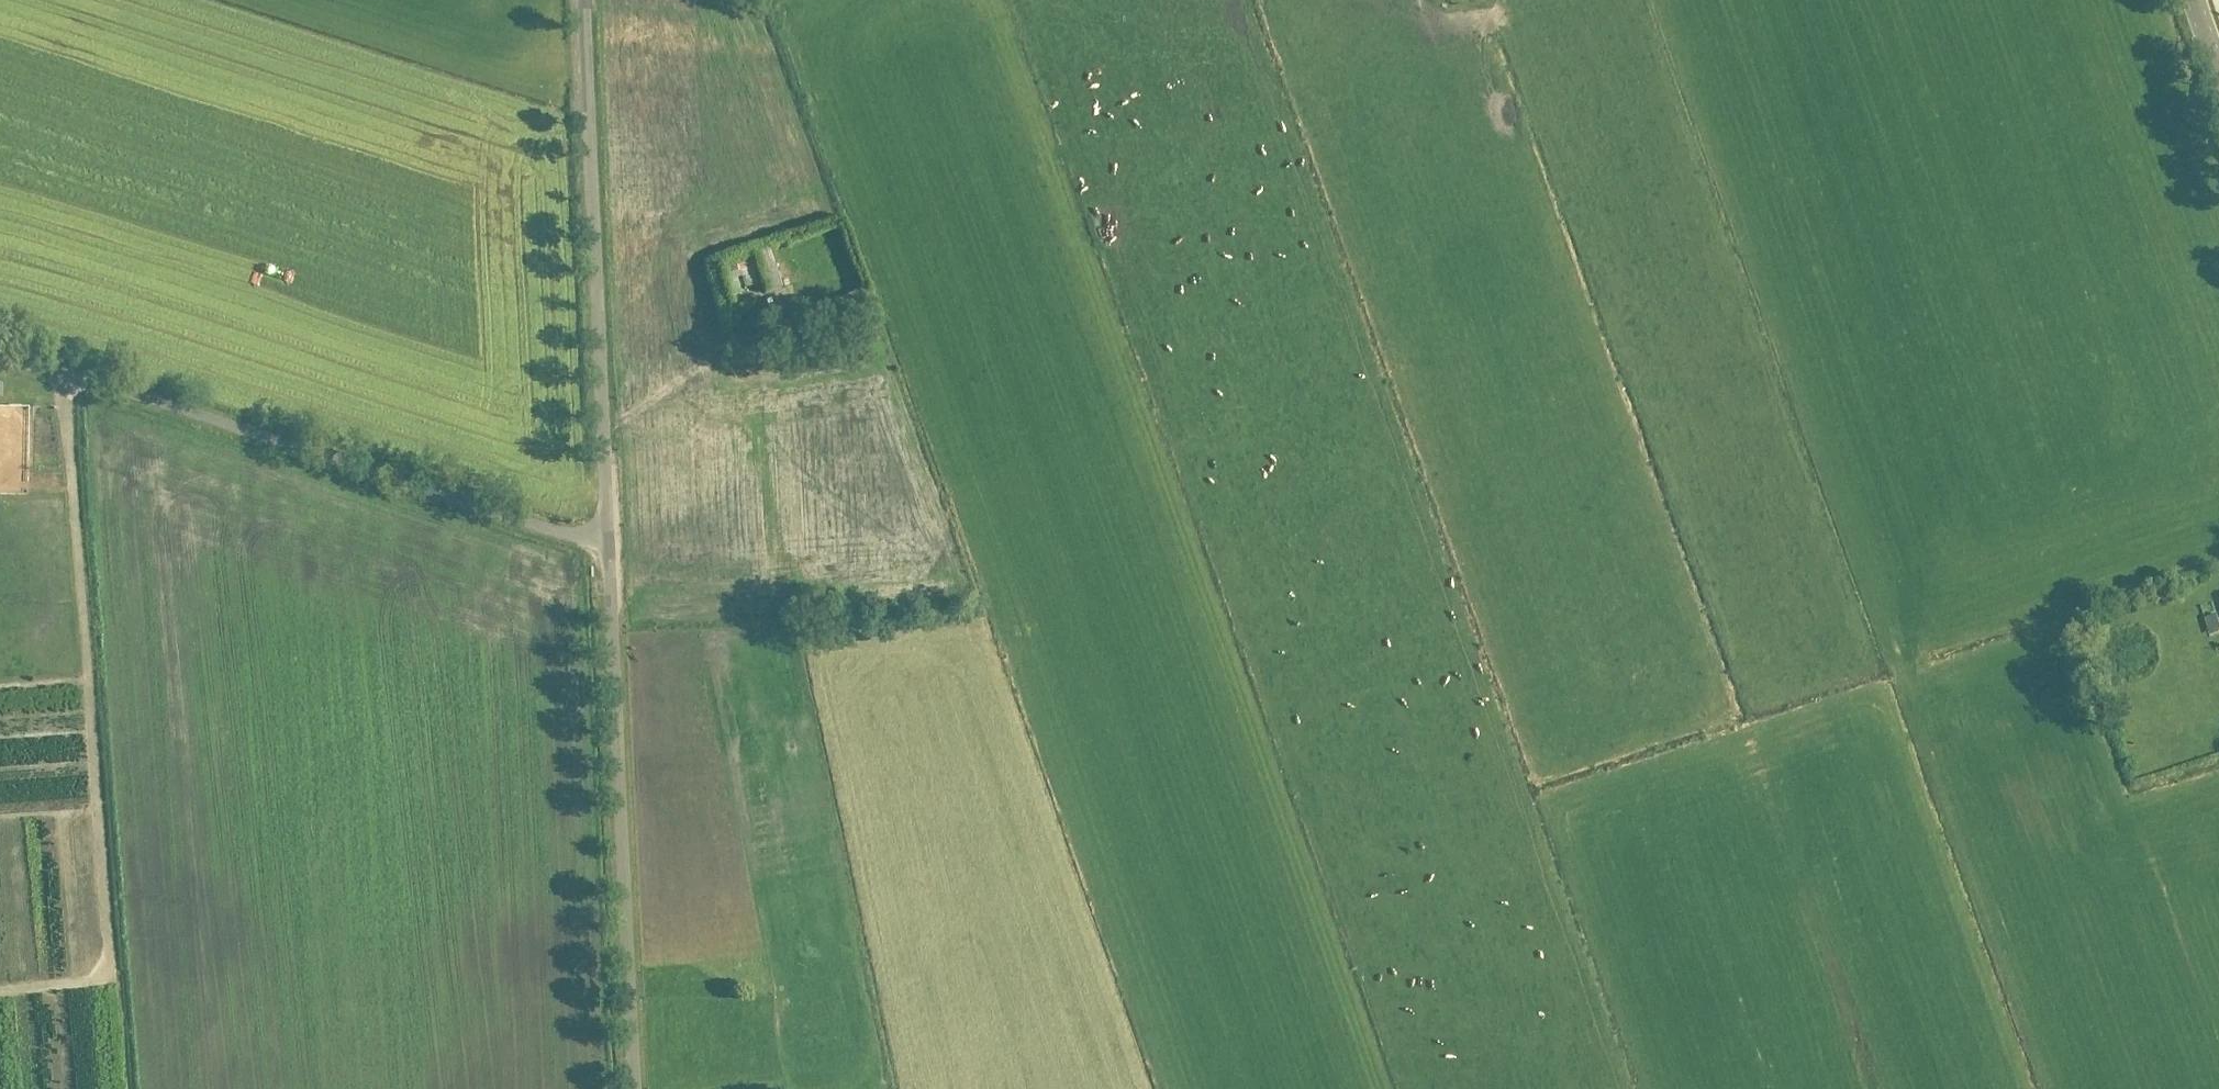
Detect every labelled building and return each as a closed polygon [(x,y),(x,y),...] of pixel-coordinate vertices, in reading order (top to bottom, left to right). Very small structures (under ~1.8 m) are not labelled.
[(2207,639),(2218,635),(2213,618),(2202,621),(2207,639)]
